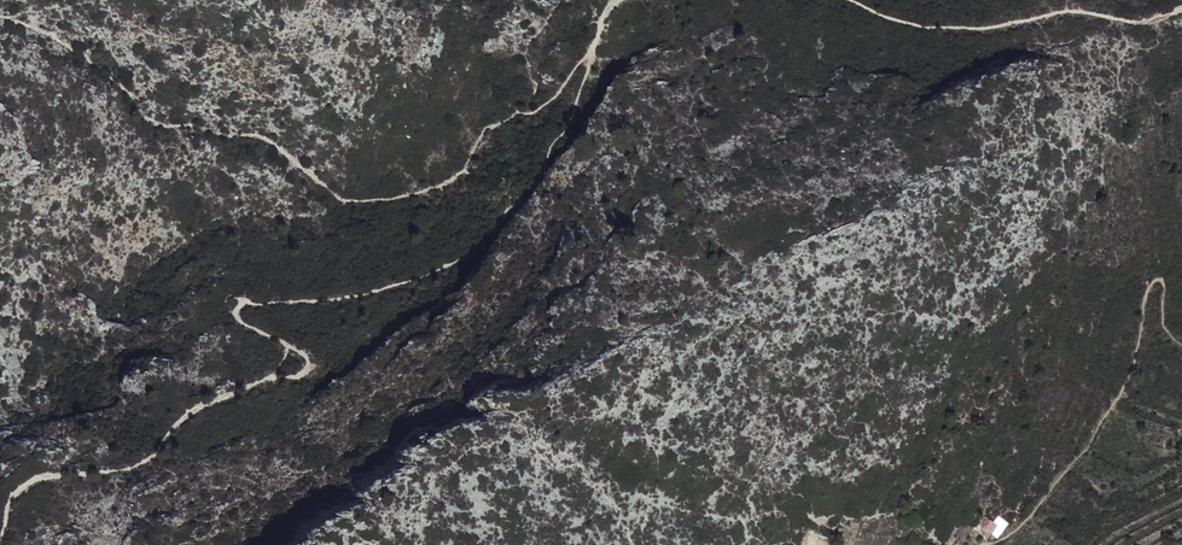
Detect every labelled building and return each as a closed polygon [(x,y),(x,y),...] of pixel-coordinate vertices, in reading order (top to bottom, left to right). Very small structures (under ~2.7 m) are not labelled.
[(989,521),(981,529),(990,537),(997,527),(989,521)]
